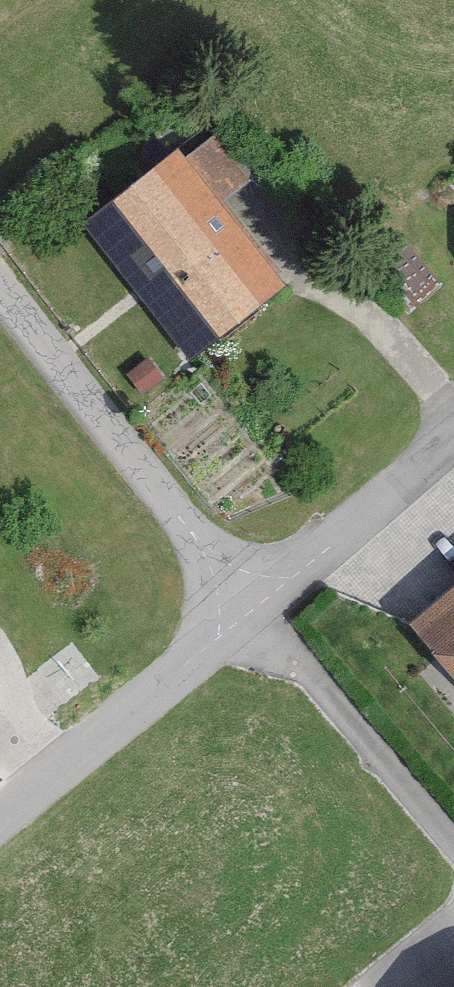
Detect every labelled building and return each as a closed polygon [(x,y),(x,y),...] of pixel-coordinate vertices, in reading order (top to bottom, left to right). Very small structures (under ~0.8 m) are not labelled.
[(269,272),(178,166),(111,223),(201,329),(269,272)] [(453,652),(453,599),(428,622),(453,652)]
